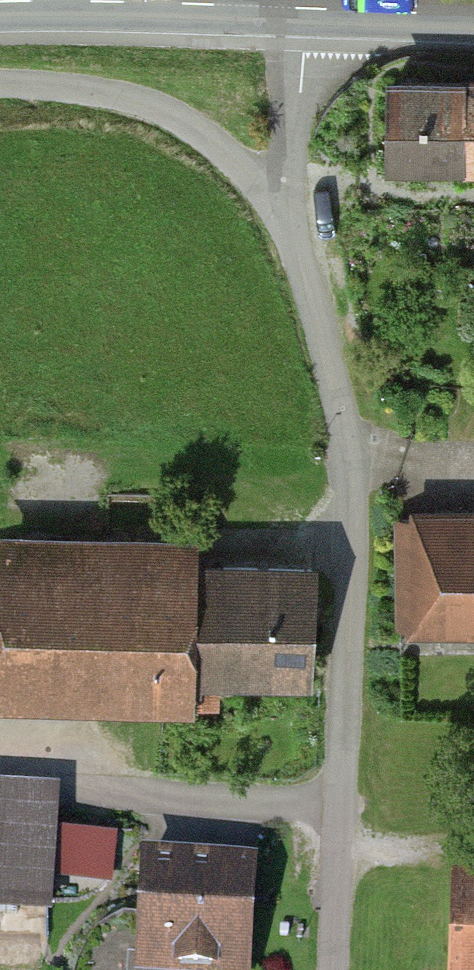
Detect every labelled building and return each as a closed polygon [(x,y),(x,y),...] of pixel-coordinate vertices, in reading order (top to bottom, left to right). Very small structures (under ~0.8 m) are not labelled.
[(382,80),(383,173),(473,172),(473,79),(382,80)] [(406,620),(473,619),(473,522),(404,524),(406,620)] [(300,681),(301,559),(0,557),(0,679),(300,681)] [(48,794),(0,791),(0,910),(40,913),(48,794)] [(120,873),(60,872),(59,902),(136,903),(137,831),(121,830),(120,873)] [(241,968),(247,870),(143,864),(137,963),(241,968)] [(384,881),(380,969),(473,969),(473,884),(384,881)]
